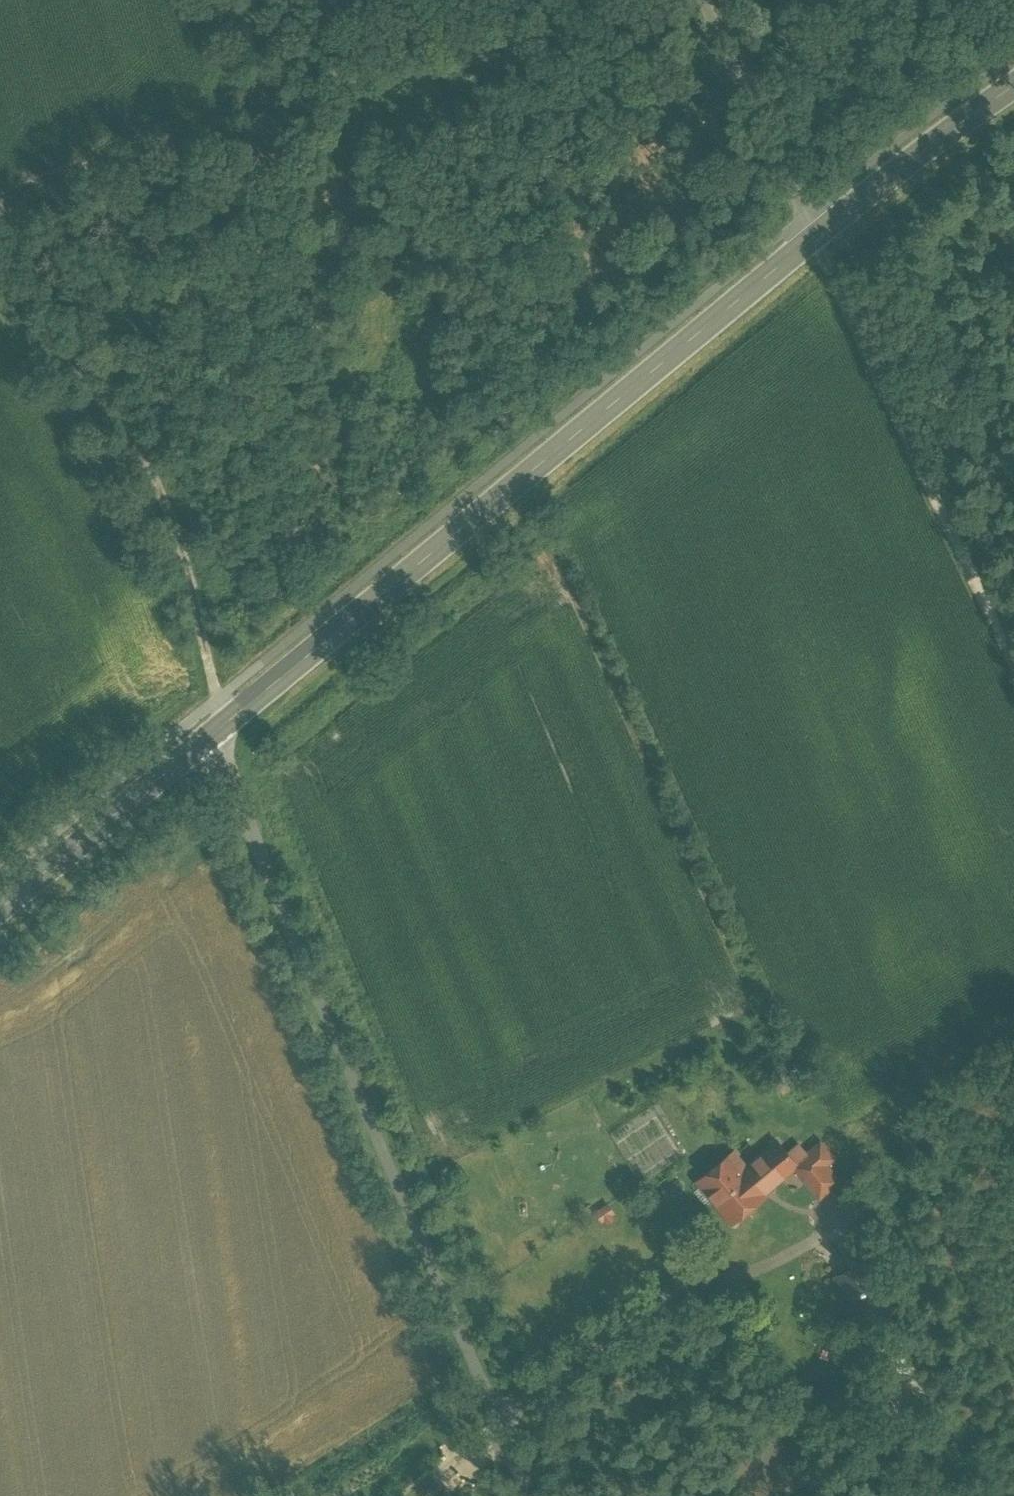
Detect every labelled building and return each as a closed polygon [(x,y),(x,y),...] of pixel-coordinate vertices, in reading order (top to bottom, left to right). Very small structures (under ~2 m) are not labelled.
[(772,1186),(795,1167),(797,1165),(796,1163),(778,1141),(748,1169),(735,1153),(700,1182),(735,1222),(763,1195),(761,1192),(770,1184),(772,1186)] [(821,1144),(796,1163),(797,1165),(795,1167),(820,1197),(840,1181),(826,1165),(833,1159),(821,1144)] [(860,1252),(849,1257),(855,1269),(865,1263),(860,1252)] [(870,1263),(836,1279),(862,1337),(897,1321),(870,1263)] [(901,1341),(880,1351),(893,1380),(884,1384),(898,1414),(928,1401),(901,1341)]
